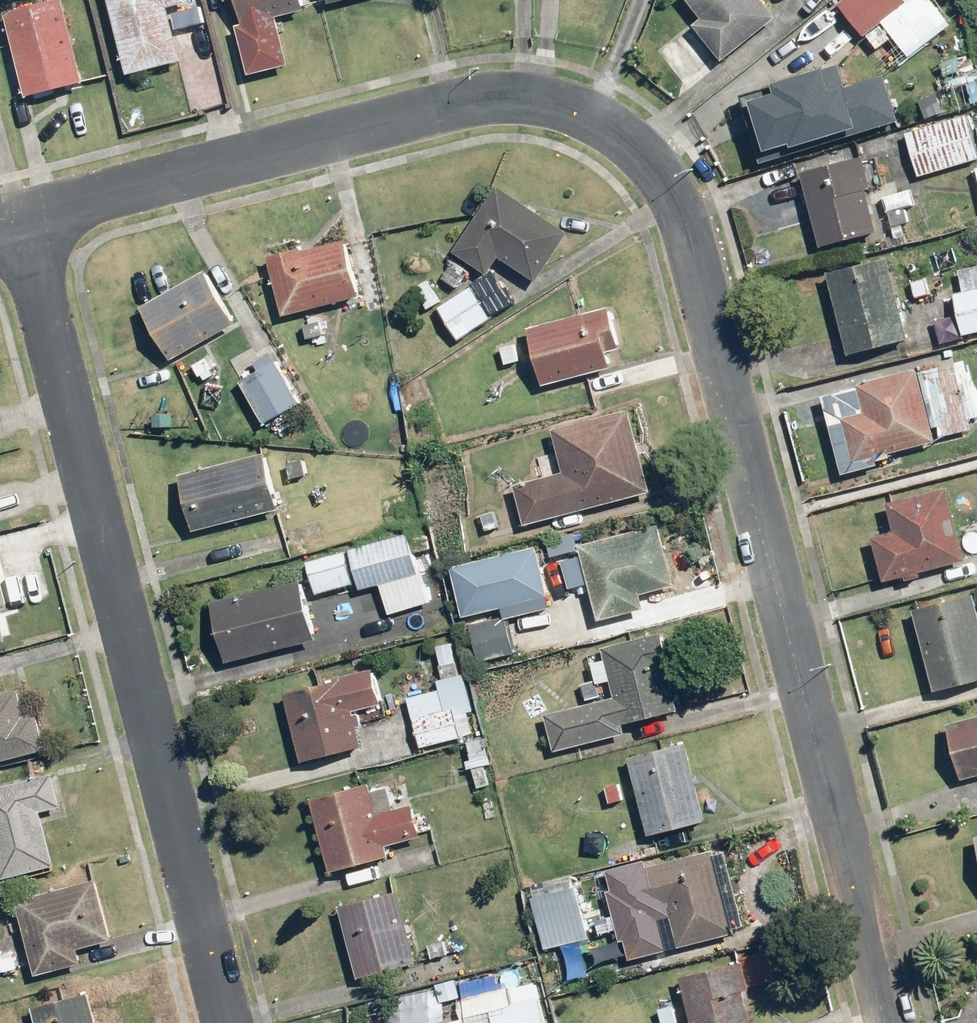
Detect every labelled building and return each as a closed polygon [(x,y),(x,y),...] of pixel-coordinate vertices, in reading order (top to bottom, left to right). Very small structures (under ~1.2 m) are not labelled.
[(12,10),(32,94),(94,80),(75,0),(56,0),(12,10)] [(136,75),(188,61),(173,6),(195,0),(115,0),(136,75)] [(247,22),(241,24),(257,76),(297,63),(283,17),(313,9),(310,0),(240,0),(247,22)] [(773,0),(696,0),(709,15),(698,25),(728,61),(784,14),(773,0)] [(916,0),(846,0),(873,34),(916,0)] [(942,61),(952,91),(976,83),(976,65),(972,51),(942,61)] [(836,69),(748,93),(766,158),(854,133),(901,121),(888,76),(842,89),(836,69)] [(925,173),(976,158),(976,136),(970,112),(912,129),(925,173)] [(877,188),(867,153),(807,171),(828,243),(883,226),(872,189),(877,188)] [(505,258),(541,280),(575,226),(501,180),(457,251),(495,275),(505,258)] [(885,198),(897,228),(914,221),(908,207),(920,202),(914,187),(885,198)] [(351,234),(273,253),(287,314),(365,295),(351,234)] [(894,252),(832,268),(855,353),(917,336),(894,252)] [(180,356),(241,317),(210,269),(149,308),(180,356)] [(465,337),(497,314),(473,282),(442,305),(465,337)] [(959,292),(968,332),(976,329),(976,288),(959,292)] [(548,383),(618,367),(614,349),(626,346),(617,306),(534,325),(548,383)] [(263,372),(247,382),(269,420),(303,400),(275,351),(257,362),(263,372)] [(859,461),(943,434),(921,366),(861,385),(868,410),(846,417),(859,461)] [(654,489),(634,408),(556,428),(567,472),(521,483),(530,520),(654,489)] [(270,449),(185,472),(200,528),(285,504),(270,449)] [(953,485),(892,502),(900,528),(878,534),(890,577),(972,555),(953,485)] [(648,592),(680,584),(665,523),(584,542),(602,616),(651,604),(648,592)] [(351,548),(360,582),(362,590),(385,584),(392,609),(433,598),(416,531),(351,548)] [(542,543),(457,563),(469,614),(554,594),(542,543)] [(360,582),(351,548),(309,559),(317,593),(360,582)] [(0,551),(0,640),(11,637),(3,607),(16,603),(1,550),(0,551)] [(308,577),(220,599),(235,658),(323,636),(308,577)] [(916,610),(938,688),(976,678),(976,593),(916,610)] [(513,615),(473,624),(482,662),(521,653),(513,615)] [(616,676),(621,695),(550,715),(559,751),(632,731),(629,721),(689,705),(675,656),(690,652),(682,626),(608,646),(611,658),(594,663),(599,681),(616,676)] [(389,700),(377,663),(287,693),(310,760),(367,741),(356,711),(389,700)] [(1,669),(0,669),(0,761),(51,748),(41,707),(31,709),(24,684),(7,689),(1,669)] [(441,687),(410,696),(425,746),(475,731),(469,710),(477,707),(467,672),(439,680),(441,687)] [(968,778),(976,776),(976,713),(953,719),(968,778)] [(695,741),(634,755),(653,833),(714,818),(695,741)] [(58,774),(0,789),(0,847),(8,877),(61,863),(47,810),(66,805),(58,774)] [(394,844),(428,834),(418,799),(407,803),(401,782),(379,789),(376,780),(315,798),(336,870),(396,853),(394,844)] [(651,858),(612,868),(618,890),(613,891),(626,937),(630,936),(636,958),(674,947),(666,917),(674,915),(683,948),(743,932),(719,845),(652,863),(651,858)] [(83,946),(117,937),(100,878),(20,901),(40,972),(87,959),(83,946)] [(402,889),(346,905),(365,974),(422,958),(402,889)] [(686,974),(700,1022),(763,1022),(745,958),(686,974)] [(473,1022),(552,1022),(540,980),(501,991),(504,1001),(470,1011),(473,1022)] [(38,1002),(43,1022),(103,1022),(94,987),(38,1002)] [(436,992),(401,992),(401,1021),(353,1021),(353,1022),(437,1022),(436,992)]
